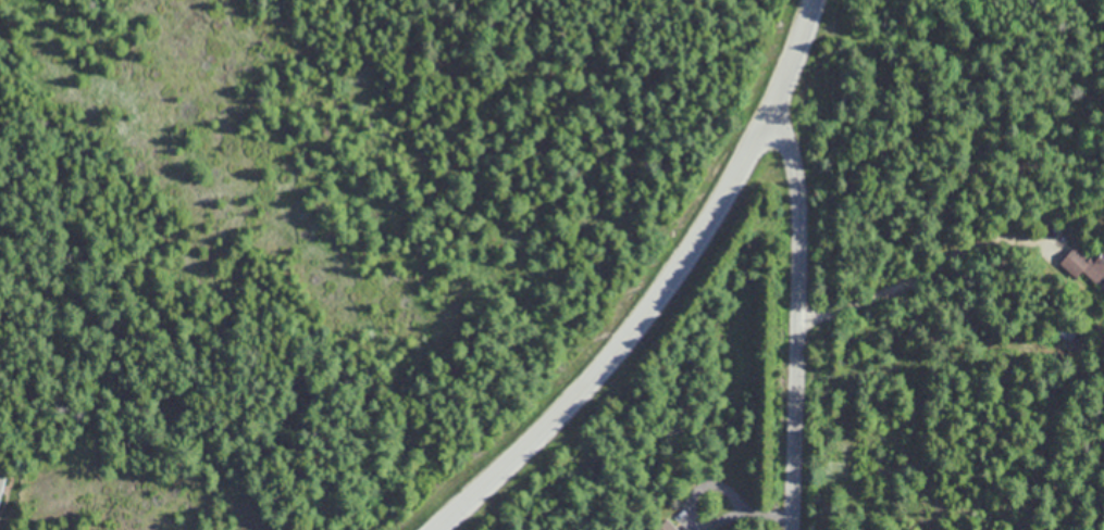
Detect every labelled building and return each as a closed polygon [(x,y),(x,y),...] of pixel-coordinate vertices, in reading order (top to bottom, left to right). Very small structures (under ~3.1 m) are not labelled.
[(1059,263),(1076,278),(1081,271),(1095,284),(1101,277),(1103,279),(1103,247),(1090,262),(1074,247),(1059,263)] [(666,520),(655,529),(676,529),(666,520)]
